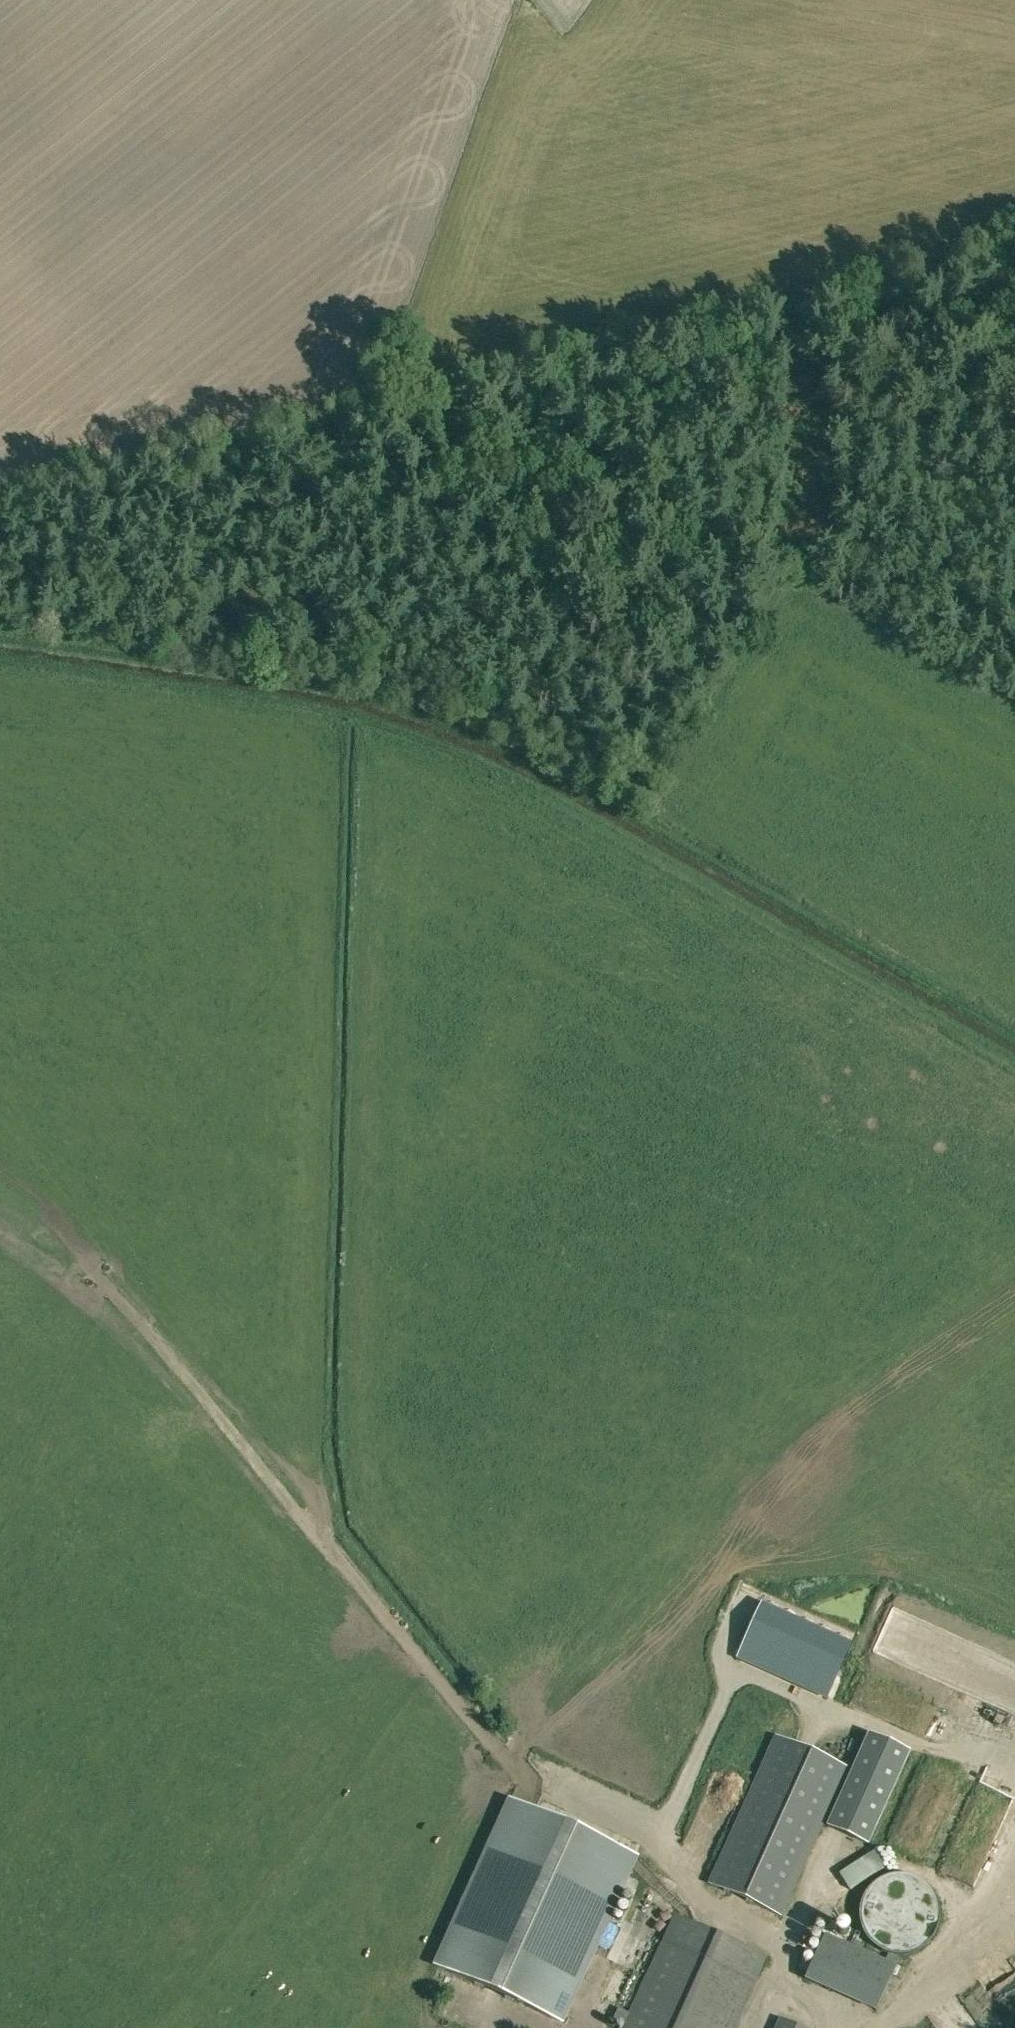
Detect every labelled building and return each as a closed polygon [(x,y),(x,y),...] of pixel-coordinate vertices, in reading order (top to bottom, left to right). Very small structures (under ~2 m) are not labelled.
[(931,1729),(889,1709),(835,1827),(878,1845),(931,1729)] [(707,1883),(781,1917),(849,1767),(775,1733),(707,1883)] [(437,1965),(507,1996),(538,1927),(583,1947),(581,1952),(590,1956),(641,1843),(516,1787),(437,1965)] [(860,1910),(860,1913),(860,1917),(861,1920),(861,1923),(862,1927),(864,1930),(865,1933),(867,1936),(869,1939),(871,1941),(874,1944),(876,1946),(879,1948),(882,1949),(885,1951),(889,1952),(892,1953),(895,1953),(899,1954),(902,1953),(906,1953),(909,1952),(912,1952),(916,1950),(919,1949),(922,1947),(925,1945),(927,1943),(930,1940),(932,1938),(934,1935),(935,1932),(937,1929),(938,1925),(939,1922),(939,1919),(940,1915),(940,1912),(939,1908),(939,1905),(938,1901),(937,1898),(935,1895),(933,1892),(931,1889),(929,1886),(926,1884),(924,1882),(921,1880),(918,1878),(915,1877),(911,1876),(908,1875),(904,1874),(901,1874),(897,1874),(894,1874),(891,1875),(887,1876),(884,1877),(881,1879),(878,1881),(875,1883),(872,1885),(870,1888),(868,1890),(866,1893),(864,1896),(863,1899),(862,1903),(861,1906),(860,1910)] [(756,1982),(768,1957),(673,1911),(661,1939),(628,2011),(620,2008),(615,2019),(624,2022),(621,2027),(735,2027),(756,1982)] [(606,1957),(630,1967),(647,1930),(623,1920),(606,1957)] [(805,1979),(876,2011),(897,1965),(825,1932),(805,1979)] [(780,2017),(775,2027),(805,2027),(780,2017)]
